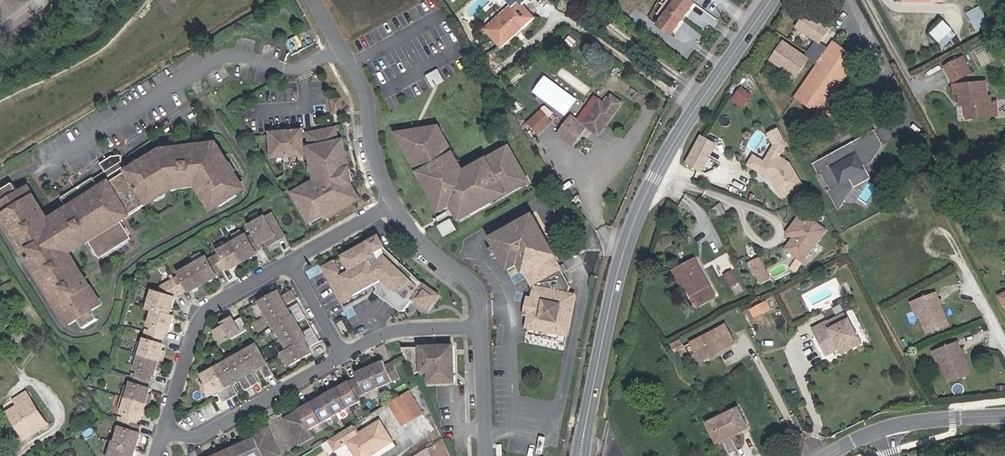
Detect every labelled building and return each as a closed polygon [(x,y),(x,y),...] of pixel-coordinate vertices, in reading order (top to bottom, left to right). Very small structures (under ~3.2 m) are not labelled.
[(687,9),(693,2),(691,0),(690,0),(676,0),(668,10),(682,20),(689,11),(687,9)] [(514,31),(516,29),(518,31),(533,18),(519,2),(501,18),(500,17),(486,29),(501,46),(516,33),(514,31)] [(981,5),(968,11),(977,30),(990,23),(981,5)] [(677,27),(682,20),(668,10),(658,25),(669,33),(675,26),(677,27)] [(829,28),(807,13),(797,27),(816,40),(807,53),(815,58),(824,45),(820,42),(829,28)] [(939,42),(952,30),(943,21),(930,34),(939,42)] [(805,57),(783,42),(771,60),(796,77),(808,59),(805,57)] [(830,102),(859,60),(833,43),(796,97),(838,126),(847,114),(830,102)] [(815,58),(807,53),(805,57),(808,59),(817,66),(829,48),(824,45),(815,58)] [(953,82),(971,73),(966,64),(962,66),(958,60),(945,66),(953,82)] [(444,81),(438,71),(426,78),(431,88),(444,81)] [(547,74),(535,91),(567,115),(579,98),(547,74)] [(991,103),(990,97),(988,97),(986,82),(954,85),(954,94),(960,93),(961,102),(966,101),(966,105),(967,119),(997,116),(995,102),(991,103)] [(743,86),(732,98),(743,107),(754,95),(743,86)] [(605,126),(622,103),(611,96),(605,104),(594,97),(577,119),(572,115),(558,134),(572,145),(586,126),(596,133),(602,124),(605,126)] [(340,100),(332,101),(333,113),(341,112),(340,100)] [(552,122),(536,105),(522,117),(538,134),(552,122)] [(598,135),(605,126),(602,124),(596,133),(598,135)] [(438,200),(443,210),(452,205),(455,206),(454,209),(458,217),(468,212),(469,215),(491,203),(490,201),(505,193),(506,195),(521,186),(520,183),(527,179),(511,150),(503,154),(501,151),(486,160),(487,162),(474,169),(473,167),(464,172),(459,162),(456,163),(447,148),(450,147),(441,131),(438,133),(435,127),(400,133),(401,135),(406,143),(402,145),(410,158),(412,157),(416,164),(414,165),(423,181),(426,179),(430,186),(427,188),(435,202),(438,200)] [(334,129),(308,135),(311,148),(309,149),(316,181),(299,190),(303,198),(298,200),(309,221),(323,214),(324,217),(351,203),(348,198),(356,194),(350,184),(352,183),(349,169),(348,169),(344,150),(339,151),(337,142),(334,129)] [(302,155),(301,132),(270,134),(272,157),(282,156),(286,156),(298,155),(302,155)] [(845,147),(815,164),(819,173),(821,172),(831,191),(829,192),(839,209),(854,186),(850,178),(865,170),(863,167),(870,163),(882,145),(875,132),(852,144),(850,148),(847,149),(845,147)] [(702,133),(687,162),(705,171),(720,142),(702,133)] [(402,145),(406,143),(401,135),(396,137),(401,146),(402,145)] [(120,221),(180,184),(195,182),(212,209),(244,189),(216,144),(162,151),(129,172),(125,166),(122,155),(112,156),(100,164),(112,182),(100,189),(93,178),(61,198),(68,209),(49,221),(27,187),(19,193),(13,183),(0,191),(0,195),(4,202),(0,204),(0,214),(24,253),(30,249),(36,258),(29,262),(69,325),(78,319),(84,328),(98,320),(92,310),(101,304),(69,253),(88,241),(99,258),(131,238),(120,221)] [(447,148),(456,163),(459,162),(460,161),(451,145),(450,147),(447,148)] [(503,154),(511,150),(508,145),(500,150),(501,151),(503,154)] [(782,197),(802,186),(788,162),(769,150),(763,161),(758,171),(771,179),(782,197)] [(747,165),(758,171),(763,161),(752,155),(747,165)] [(474,169),(487,162),(486,160),(485,158),(472,166),(473,167),(474,169)] [(975,174),(970,166),(958,172),(963,181),(975,174)] [(569,179),(561,170),(557,173),(564,182),(569,179)] [(423,181),(421,182),(425,189),(427,188),(430,186),(426,179),(423,181)] [(527,179),(520,183),(521,186),(522,188),(529,184),(527,179)] [(303,198),(299,190),(294,192),(298,200),(303,198)] [(505,193),(490,201),(491,203),(492,205),(507,196),(506,195),(505,193)] [(356,194),(348,198),(351,203),(358,199),(356,194)] [(435,202),(433,203),(438,213),(443,210),(438,200),(435,202)] [(828,230),(805,211),(791,227),(798,232),(795,236),(786,246),(802,260),(828,230)] [(468,212),(458,217),(461,222),(470,217),(469,215),(468,212)] [(323,214),(309,221),(311,224),(324,217),(323,214)] [(266,218),(251,226),(255,235),(261,244),(265,242),(268,240),(271,246),(286,237),(273,215),(267,218),(266,218)] [(570,286),(563,272),(567,270),(564,264),(560,266),(554,256),(556,255),(533,215),(491,238),(510,273),(522,267),(525,272),(526,271),(535,287),(532,300),(529,315),(526,327),(561,334),(562,328),(568,329),(573,303),(567,302),(569,294),(570,286)] [(439,228),(444,236),(455,230),(450,221),(439,228)] [(795,236),(798,232),(791,227),(788,230),(795,236)] [(237,241),(234,243),(244,262),(258,254),(257,252),(263,248),(261,244),(255,235),(249,238),(248,235),(237,241)] [(386,250),(379,237),(323,268),(342,303),(375,285),(378,290),(375,294),(400,312),(404,312),(413,300),(427,311),(439,296),(423,284),(423,285),(385,251),(386,250)] [(221,253),(215,257),(223,271),(229,267),(230,269),(244,262),(234,243),(231,245),(220,251),(221,253)] [(767,272),(759,256),(749,261),(761,283),(766,281),(762,275),(767,272)] [(197,263),(194,265),(204,284),(218,276),(217,274),(223,271),(215,257),(209,260),(208,257),(197,263)] [(715,297),(696,259),(677,269),(687,287),(697,307),(715,297)] [(182,276),(175,279),(183,293),(189,289),(190,292),(204,284),(194,265),(190,267),(180,273),(182,276)] [(687,287),(677,269),(674,271),(683,289),(687,287)] [(737,282),(731,272),(725,275),(731,286),(737,282)] [(767,272),(762,275),(766,281),(771,278),(767,272)] [(155,291),(149,309),(154,310),(170,315),(176,297),(183,293),(175,279),(172,281),(171,282),(167,295),(161,293),(155,291)] [(167,295),(171,282),(163,286),(161,293),(167,295)] [(279,291),(261,302),(275,327),(276,326),(289,350),(283,353),(290,366),(313,353),(310,348),(321,342),(313,328),(306,332),(304,334),(298,323),(300,321),(307,317),(300,304),(291,309),(289,310),(286,304),(288,303),(297,298),(293,292),(284,296),(282,297),(279,291)] [(948,325),(936,293),(912,302),(915,311),(918,310),(921,317),(927,333),(948,325)] [(765,303),(752,310),(755,316),(768,310),(765,303)] [(170,332),(175,317),(170,315),(154,310),(150,326),(152,327),(151,330),(150,333),(164,338),(166,331),(170,332)] [(861,343),(845,313),(814,329),(827,354),(840,348),(846,345),(848,350),(861,343)] [(222,345),(247,330),(241,318),(235,321),(233,317),(222,323),(224,326),(214,331),(222,345)] [(343,320),(338,323),(343,332),(349,329),(343,320)] [(300,321),(298,323),(304,334),(306,332),(300,321)] [(735,343),(726,325),(691,343),(700,361),(735,343)] [(164,338),(150,333),(149,337),(148,340),(146,339),(144,344),(140,343),(137,353),(164,361),(166,355),(162,354),(163,351),(164,345),(162,344),(164,338)] [(683,348),(679,341),(671,345),(674,352),(683,348)] [(970,374),(958,342),(934,351),(937,360),(940,359),(943,366),(949,382),(970,374)] [(259,345),(204,375),(209,384),(206,386),(211,395),(219,391),(225,403),(241,394),(236,385),(234,383),(241,379),(243,382),(247,390),(261,382),(256,374),(255,371),(262,367),(263,370),(268,379),(276,374),(259,345)] [(454,382),(453,346),(402,348),(414,374),(422,370),(429,370),(430,383),(454,382)] [(138,373),(137,377),(150,381),(152,375),(155,376),(157,370),(157,368),(161,369),(164,361),(137,353),(134,365),(138,366),(136,370),(139,371),(138,373)] [(400,379),(393,363),(386,366),(384,362),(370,368),(379,388),(400,379)] [(379,388),(370,368),(356,374),(358,378),(350,382),(359,397),(379,388)] [(150,381),(137,377),(136,380),(135,383),(133,382),(131,387),(127,386),(124,397),(150,405),(152,398),(149,396),(149,394),(151,388),(149,387),(150,381)] [(359,397),(350,382),(337,389),(348,409),(361,402),(359,397)] [(348,409),(337,389),(324,396),(336,416),(348,409)] [(401,396),(414,418),(422,413),(408,391),(401,396)] [(48,425),(26,392),(15,400),(18,405),(8,412),(26,439),(48,425)] [(336,416),(324,396),(311,403),(323,423),(336,416)] [(414,418),(401,396),(389,403),(403,425),(414,418)] [(125,417),(124,420),(126,421),(137,425),(139,418),(142,419),(143,413),(144,411),(148,412),(150,405),(124,397),(121,408),(124,409),(123,414),(125,414),(125,417)] [(323,423),(311,403),(298,410),(302,417),(306,424),(309,431),(310,430),(323,423)] [(747,427),(738,409),(708,423),(717,442),(747,427)] [(287,425),(302,417),(298,410),(284,419),(287,425)] [(291,432),(306,424),(302,417),(287,425),(291,432)] [(141,426),(137,425),(126,421),(125,425),(124,428),(121,427),(116,442),(136,449),(141,434),(139,433),(141,426)] [(393,441),(380,421),(358,435),(353,426),(329,440),(336,449),(348,442),(356,455),(368,455),(393,441)] [(295,439),(309,431),(306,424),(291,432),(295,439)] [(257,441),(272,434),(269,426),(253,433),(254,438),(255,438),(257,441)] [(299,446),(314,438),(310,430),(309,431),(295,439),(299,446)] [(260,448),(275,441),(272,434),(257,441),(260,448)] [(255,438),(254,438),(241,444),(247,455),(263,455),(260,448),(257,441),(255,438)] [(115,441),(114,445),(110,455),(134,455),(136,449),(116,442),(115,441)] [(263,455),(279,449),(275,441),(260,448),(263,455)] [(241,444),(228,450),(231,455),(247,455),(241,444)]
